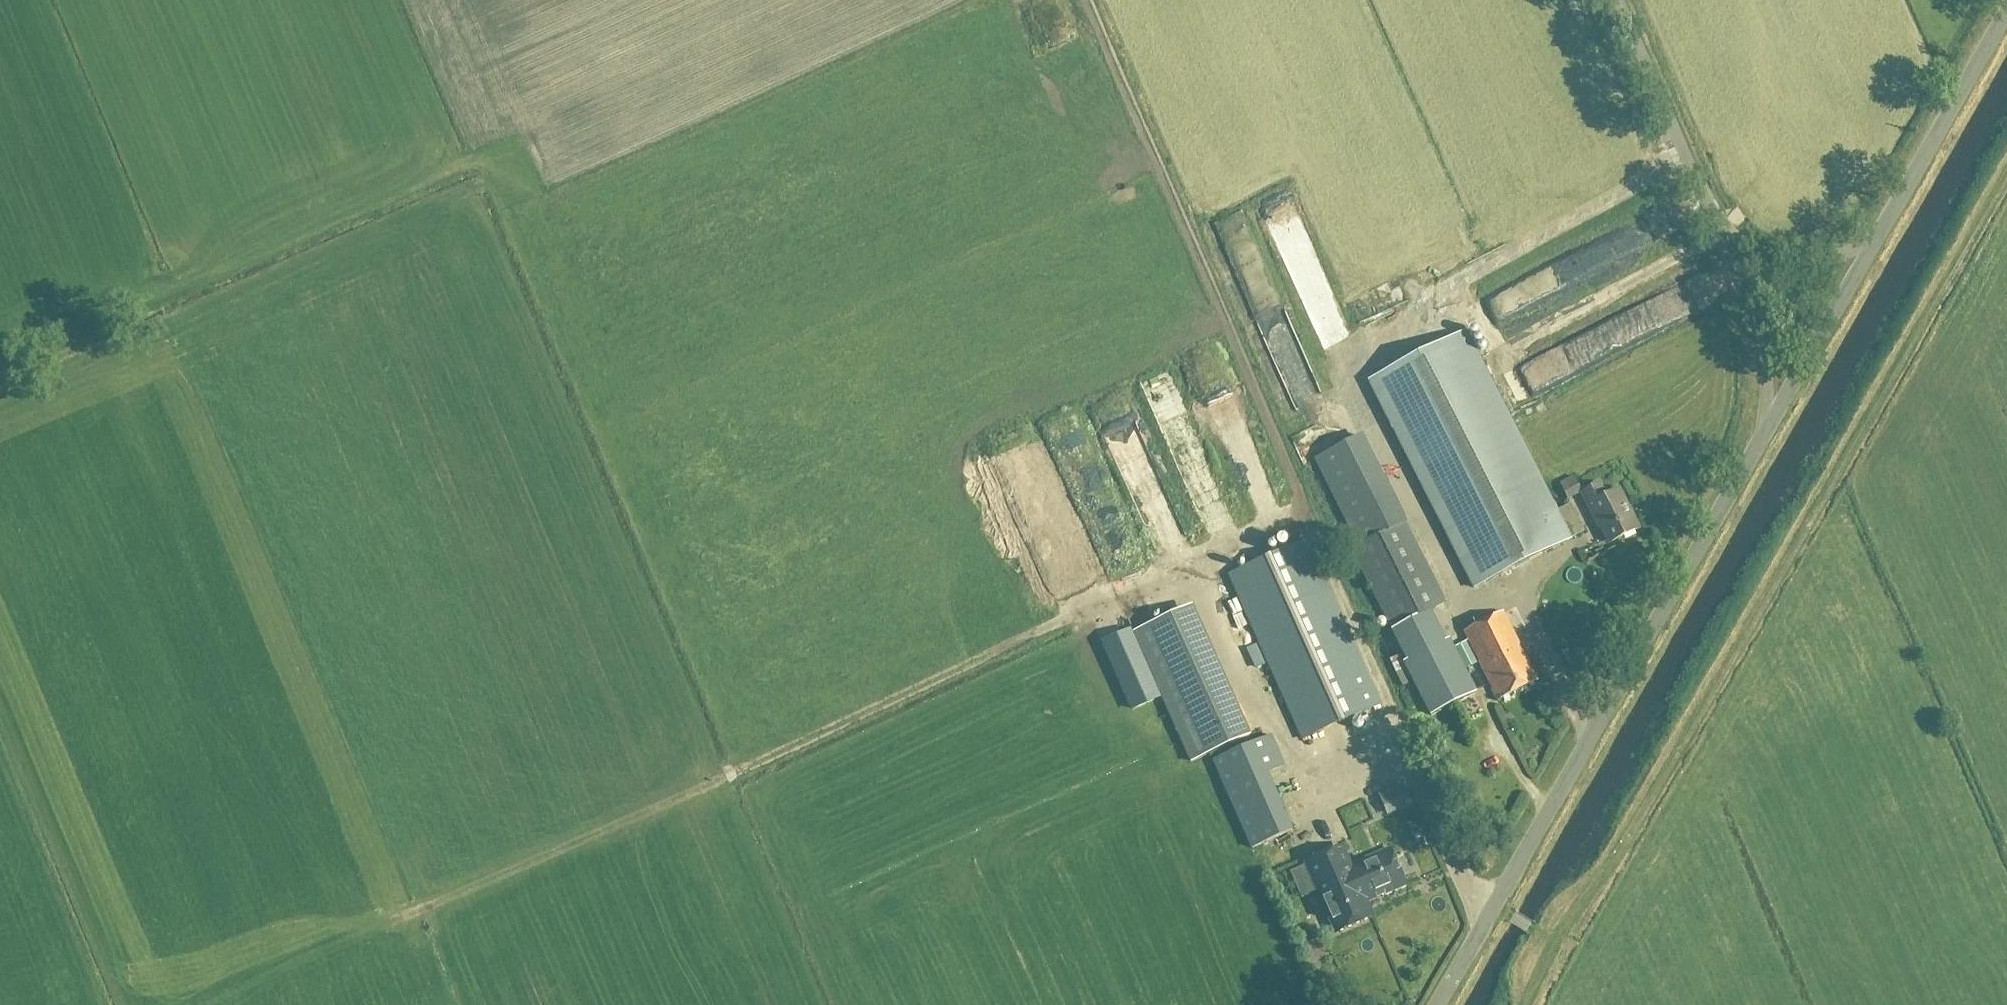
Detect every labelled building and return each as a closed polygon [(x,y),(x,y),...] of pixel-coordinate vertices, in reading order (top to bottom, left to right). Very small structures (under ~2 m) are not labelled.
[(1560,267),(1489,302),(1502,329),(1574,293),(1560,267)] [(1368,379),(1401,444),(1474,588),(1584,532),(1570,504),(1556,511),(1464,331),(1368,379)] [(1192,414),(1186,399),(1178,402),(1174,393),(1158,400),(1168,424),(1192,414)] [(1404,525),(1360,437),(1314,460),(1358,547),(1351,551),(1391,630),(1443,604),(1404,526),(1404,525)] [(1606,496),(1600,484),(1581,494),(1594,519),(1595,519),(1608,544),(1639,529),(1618,490),(1606,496)] [(1141,497),(1153,520),(1174,510),(1162,487),(1141,497)] [(1230,575),(1303,739),(1379,705),(1306,541),(1230,575)] [(1538,681),(1504,612),(1464,632),(1498,700),(1538,681)] [(1201,613),(1184,619),(1191,638),(1207,632),(1201,613)] [(1404,663),(1431,716),(1475,694),(1448,640),(1428,650),(1404,663)] [(1465,644),(1455,650),(1465,670),(1475,665),(1465,644)] [(1193,750),(1249,728),(1238,700),(1182,722),(1193,750)] [(1284,766),(1271,737),(1214,761),(1252,848),(1292,831),(1267,773),(1284,766)] [(1342,848),(1305,864),(1335,933),(1372,918),(1366,903),(1405,886),(1389,849),(1350,866),(1342,848)]
